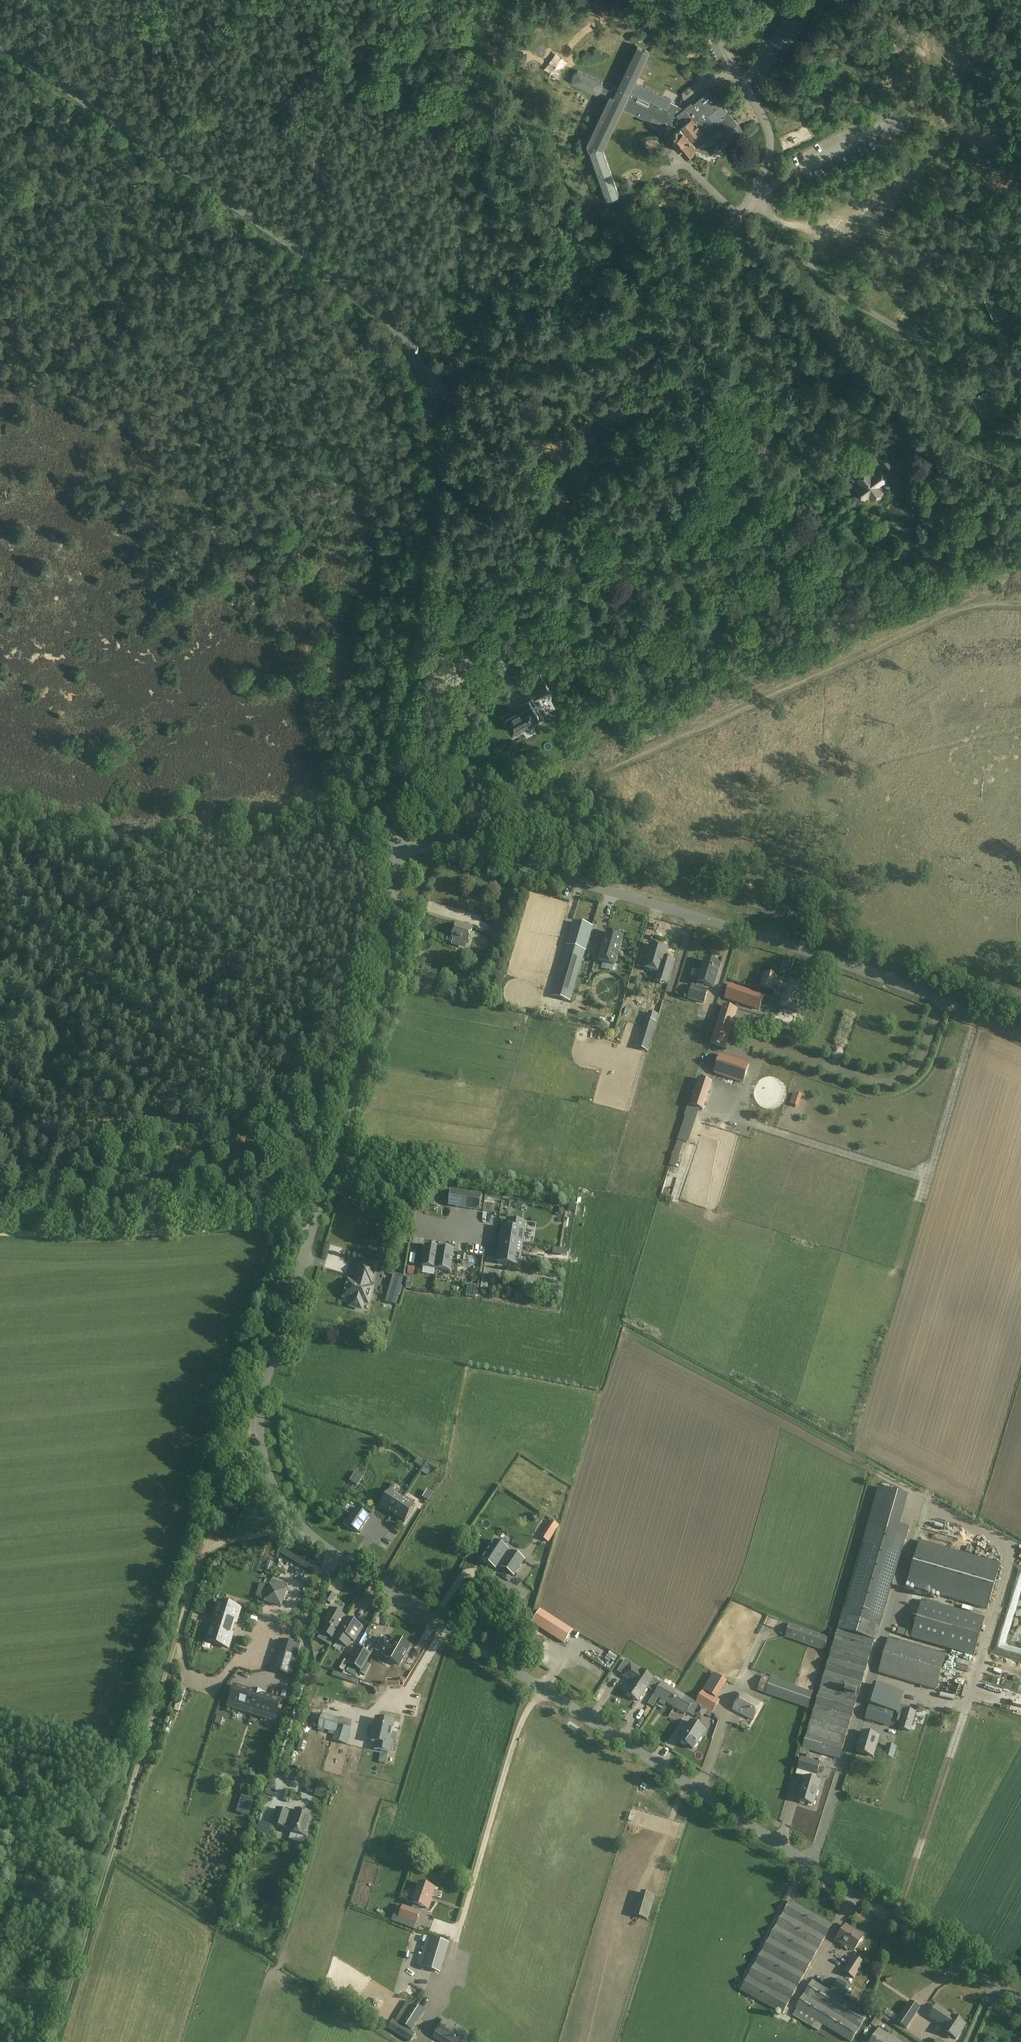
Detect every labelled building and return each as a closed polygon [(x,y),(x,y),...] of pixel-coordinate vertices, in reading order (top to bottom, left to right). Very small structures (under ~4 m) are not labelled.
[(800,31),(783,19),(769,40),(785,52),(800,31)] [(687,152),(692,148),(711,155),(715,146),(720,148),(724,138),(730,141),(742,131),(715,97),(714,98),(709,91),(692,104),(690,103),(684,108),(675,104),(673,109),(668,106),(671,100),(634,82),(649,52),(637,46),(617,88),(612,86),(610,90),(602,87),(602,83),(579,71),(574,72),(571,78),(572,83),(596,94),(600,92),(609,96),(608,99),(587,144),(606,199),(618,195),(603,150),(622,109),(649,121),(661,132),(663,130),(671,141),(673,139),(685,153),(687,152)] [(856,234),(876,221),(873,216),(853,230),(856,234)] [(997,292),(983,298),(992,317),(999,315),(1001,318),(1007,314),(997,292)] [(877,458),(866,466),(868,468),(856,477),(860,482),(855,486),(863,497),(868,493),(872,498),(883,489),(879,483),(886,478),(879,469),(883,466),(884,467),(895,459),(883,443),(872,451),(877,458)] [(547,691),(534,672),(522,678),(534,698),(547,691)] [(515,708),(518,713),(505,720),(512,733),(529,723),(528,722),(533,719),(534,717),(534,715),(531,709),(523,712),(519,706),(515,708)] [(425,896),(423,904),(435,907),(437,900),(425,896)] [(630,908),(630,921),(644,921),(643,904),(635,904),(636,908),(630,908)] [(551,996),(571,1002),(592,927),(572,921),(551,996)] [(451,938),(468,943),(472,927),(462,924),(461,926),(455,924),(451,938)] [(604,948),(603,952),(600,951),(597,961),(615,966),(622,941),(620,940),(622,936),(608,932),(603,948),(604,948)] [(667,950),(650,945),(644,968),(660,973),(667,950)] [(697,983),(699,984),(698,988),(693,987),(689,999),(705,1004),(708,991),(702,990),(703,985),(712,988),(719,965),(704,961),(697,983)] [(786,982),(777,978),(764,973),(760,987),(781,995),(778,1005),(796,1011),(804,987),(786,982)] [(726,998),(758,1008),(762,996),(730,986),(726,998)] [(636,1001),(625,999),(621,1015),(643,1020),(647,1004),(644,1003),(646,996),(638,994),(636,1001)] [(538,1005),(537,1010),(551,1013),(552,1008),(538,1005)] [(606,1005),(603,1019),(612,1021),(615,1007),(606,1005)] [(737,1009),(723,1005),(711,1043),(725,1047),(737,1009)] [(572,1010),(570,1016),(578,1019),(580,1013),(572,1010)] [(645,1026),(655,1029),(659,1014),(650,1011),(645,1026)] [(714,1073),(743,1082),(749,1064),(720,1055),(714,1073)] [(691,1105),(703,1108),(712,1082),(699,1078),(691,1105)] [(454,1207),(457,1191),(451,1190),(448,1206),(454,1207)] [(454,1207),(461,1207),(463,1192),(457,1191),(454,1207)] [(469,1193),(463,1192),(461,1207),(467,1208),(469,1193)] [(467,1208),(473,1209),(475,1194),(469,1193),(467,1208)] [(479,1210),(482,1195),(475,1194),(473,1209),(479,1210)] [(525,1231),(504,1228),(502,1240),(523,1243),(525,1231)] [(500,1252),(521,1255),(523,1243),(502,1240),(500,1252)] [(436,1269),(439,1248),(425,1246),(422,1267),(436,1269)] [(436,1269),(450,1272),(454,1250),(439,1248),(436,1269)] [(521,1255),(500,1252),(498,1264),(519,1267),(521,1255)] [(344,1297),(349,1298),(350,1300),(352,1301),(351,1306),(361,1309),(363,1302),(368,1304),(372,1288),(367,1287),(369,1281),(371,1282),(374,1269),(361,1265),(358,1278),(361,1279),(360,1285),(349,1282),(344,1297)] [(395,1305),(403,1277),(393,1274),(386,1302),(395,1305)] [(474,1298),(475,1292),(476,1285),(468,1284),(467,1290),(466,1296),(474,1298)] [(357,1486),(363,1477),(356,1472),(350,1481),(357,1486)] [(379,1508),(391,1516),(402,1500),(390,1492),(379,1508)] [(414,1508),(402,1500),(391,1516),(403,1524),(404,1524),(414,1508)] [(356,1508),(351,1516),(364,1525),(369,1517),(356,1508)] [(364,1525),(351,1516),(345,1524),(359,1533),(364,1525)] [(556,1530),(548,1525),(541,1537),(548,1542),(556,1530)] [(502,1567),(514,1575),(524,1560),(512,1552),(511,1553),(508,1550),(508,1549),(495,1541),(482,1561),(495,1569),(499,1563),(503,1565),(502,1567)] [(907,1586),(988,1611),(1001,1566),(920,1541),(907,1586)] [(270,1586),(265,1601),(280,1606),(285,1590),(270,1586)] [(326,1602),(331,1605),(334,1598),(330,1595),(326,1602)] [(923,1601),(912,1638),(972,1656),(983,1618),(923,1601)] [(234,1621),(237,1622),(241,1609),(218,1602),(212,1621),(232,1627),(234,1621)] [(197,1609),(192,1631),(200,1633),(205,1611),(197,1609)] [(321,1632),(334,1639),(346,1618),(330,1609),(322,1622),(325,1624),(321,1632)] [(572,1630),(541,1610),(533,1623),(564,1643),(572,1630)] [(843,1614),(838,1630),(874,1641),(876,1642),(881,1625),(843,1614)] [(362,1628),(346,1618),(334,1639),(347,1647),(351,1639),(355,1641),(362,1628)] [(232,1627),(212,1621),(206,1641),(229,1648),(233,1634),(230,1633),(232,1627)] [(790,1624),(785,1639),(822,1652),(827,1638),(790,1624)] [(874,1641),(838,1630),(837,1630),(802,1750),(839,1760),(874,1641)] [(946,1655),(888,1637),(878,1673),(935,1690),(946,1655)] [(385,1657),(399,1665),(409,1647),(404,1644),(405,1642),(403,1641),(401,1640),(400,1640),(397,1640),(395,1639),(392,1645),(382,1639),(376,1650),(386,1655),(385,1657)] [(290,1675),(299,1646),(280,1641),(271,1669),(290,1675)] [(370,1654),(358,1647),(349,1663),(361,1670),(370,1654)] [(349,1662),(345,1659),(339,1669),(344,1671),(349,1662)] [(640,1672),(639,1670),(632,1665),(627,1661),(620,1669),(626,1673),(623,1676),(633,1683),(625,1693),(637,1701),(652,1679),(641,1671),(640,1672)] [(696,1702),(695,1703),(713,1714),(721,1701),(717,1698),(727,1682),(715,1674),(698,1703),(696,1702)] [(807,1708),(812,1693),(771,1679),(765,1694),(807,1708)] [(695,1703),(696,1702),(663,1682),(654,1695),(686,1715),(688,1713),(689,1713),(695,1703)] [(875,1684),(869,1704),(895,1712),(901,1692),(875,1684)] [(258,1694),(235,1687),(230,1701),(253,1708),(258,1694)] [(276,1716),(281,1701),(258,1694),(253,1708),(276,1716)] [(733,1709),(752,1720),(760,1705),(742,1694),(733,1709)] [(711,1718),(713,1714),(695,1703),(689,1713),(694,1717),(695,1715),(702,1719),(705,1715),(711,1718)] [(897,1713),(897,1714),(899,1714),(897,1721),(901,1722),(899,1728),(899,1729),(909,1732),(910,1733),(910,1732),(916,1712),(915,1712),(909,1710),(910,1708),(901,1705),(900,1705),(897,1712),(897,1713)] [(869,1706),(865,1719),(889,1726),(893,1713),(869,1706)] [(340,1733),(344,1720),(340,1718),(341,1716),(329,1712),(329,1711),(324,1710),(318,1728),(319,1728),(317,1735),(324,1738),(326,1730),(336,1733),(336,1732),(340,1733)] [(374,1749),(380,1751),(390,1753),(392,1743),(389,1742),(393,1724),(376,1720),(371,1741),(376,1742),(374,1749)] [(691,1721),(679,1740),(693,1749),(705,1730),(691,1721)] [(878,1737),(861,1732),(856,1752),(872,1757),(878,1737)] [(894,1760),(897,1747),(887,1744),(883,1757),(894,1760)] [(363,1760),(371,1760),(371,1746),(363,1746),(363,1760)] [(385,1763),(387,1753),(381,1752),(378,1762),(385,1763)] [(819,1782),(815,1781),(821,1763),(801,1757),(795,1775),(803,1777),(800,1788),(801,1788),(797,1800),(812,1805),(819,1782)] [(256,1784),(254,1769),(245,1770),(247,1785),(256,1784)] [(271,1785),(284,1788),(285,1782),(273,1778),(271,1785)] [(275,1789),(267,1787),(265,1794),(272,1797),(275,1789)] [(315,1795),(325,1799),(327,1793),(317,1790),(315,1795)] [(254,1798),(242,1794),(239,1806),(251,1809),(254,1798)] [(291,1813),(277,1809),(272,1824),(289,1829),(288,1831),(306,1837),(313,1815),(295,1809),(293,1817),(290,1816),(291,1813)] [(428,1909),(431,1900),(430,1900),(433,1889),(418,1884),(412,1904),(428,1909)] [(648,1920),(655,1896),(641,1891),(634,1916),(648,1920)] [(740,1991),(783,2014),(832,1925),(790,1902),(740,1991)] [(399,1918),(417,1924),(421,1912),(403,1906),(399,1918)] [(863,1937),(845,1926),(836,1939),(854,1951),(863,1937)] [(440,1973),(448,1944),(428,1938),(419,1967),(440,1973)] [(855,1979),(865,1963),(853,1956),(843,1972),(855,1979)] [(830,1992),(813,1981),(795,2009),(796,2010),(792,2016),(818,2032),(822,2026),(849,2041),(852,2041),(868,2015),(844,2000),(853,1986),(839,1978),(830,1992)] [(412,2031),(425,2012),(408,2001),(396,2020),(412,2031)] [(907,2029),(921,2008),(910,2001),(896,2022),(907,2029)] [(884,2003),(881,2007),(890,2015),(893,2010),(884,2003)] [(950,2039),(952,2037),(956,2039),(965,2025),(953,2016),(952,2017),(936,2006),(929,2017),(945,2027),(942,2031),(941,2033),(950,2039)] [(410,2041),(411,2041),(416,2034),(394,2020),(389,2028),(410,2041)] [(457,2027),(455,2028),(444,2021),(433,2038),(440,2041),(461,2041),(466,2033),(457,2027)] [(880,2028),(871,2041),(902,2041),(880,2028)]
